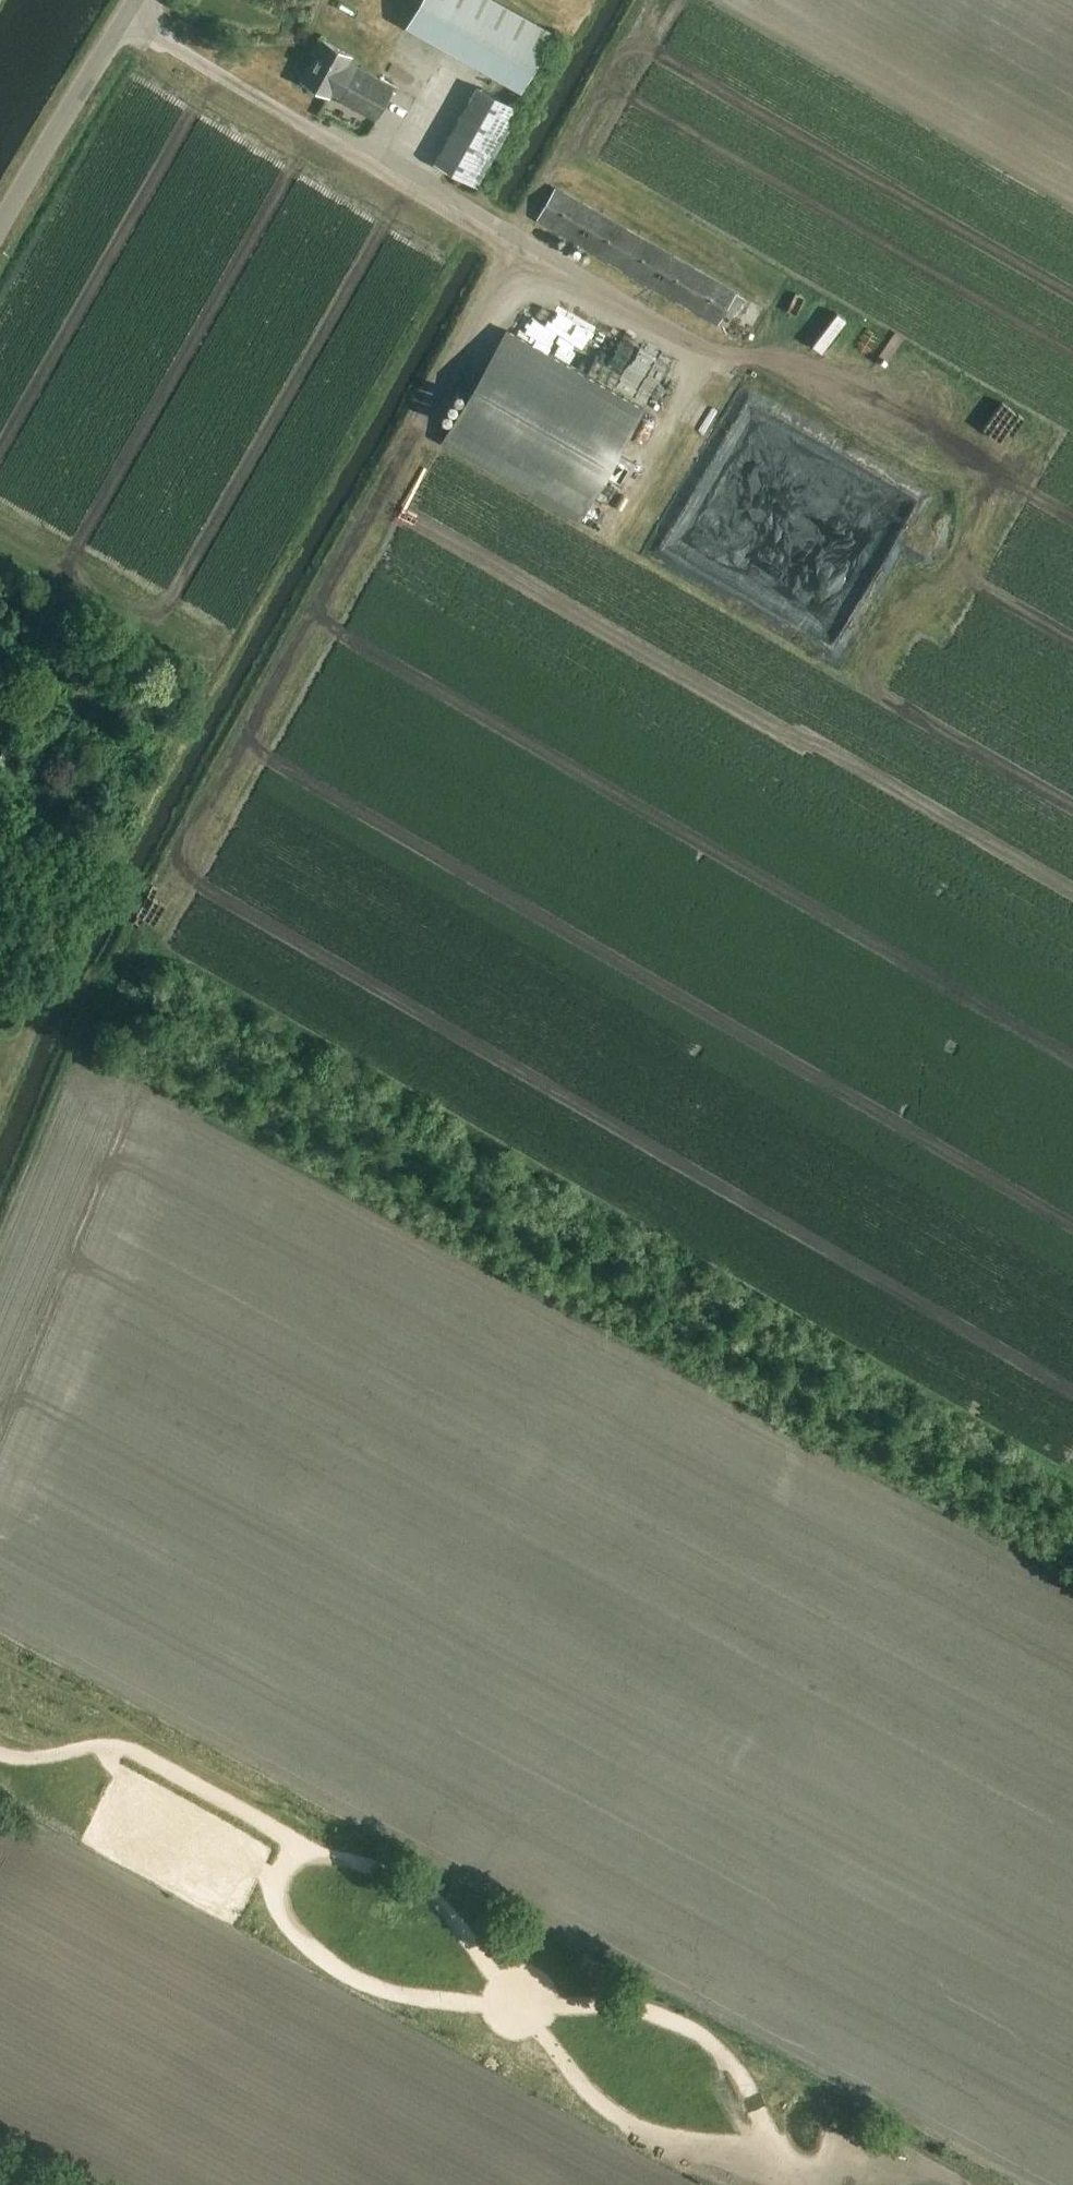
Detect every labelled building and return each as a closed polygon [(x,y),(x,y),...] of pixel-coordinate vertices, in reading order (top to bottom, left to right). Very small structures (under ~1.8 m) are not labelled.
[(519,93),(552,36),(490,0),(421,0),(405,28),(519,93)] [(323,42),(301,80),(328,95),(332,88),(345,95),(341,102),(369,118),(374,120),(392,87),(388,84),(348,62),(350,57),(323,42)] [(475,186),(518,110),(481,88),(437,165),(475,186)] [(743,297),(554,187),(533,223),(547,231),(549,226),(725,328),(743,297)] [(296,198),(313,202),(316,192),(298,188),(296,198)] [(621,486),(634,463),(617,454),(643,409),(506,330),(441,442),(578,521),(604,477),(621,486)] [(68,665),(63,674),(65,674),(77,680),(82,671),(69,665),(68,665)]
